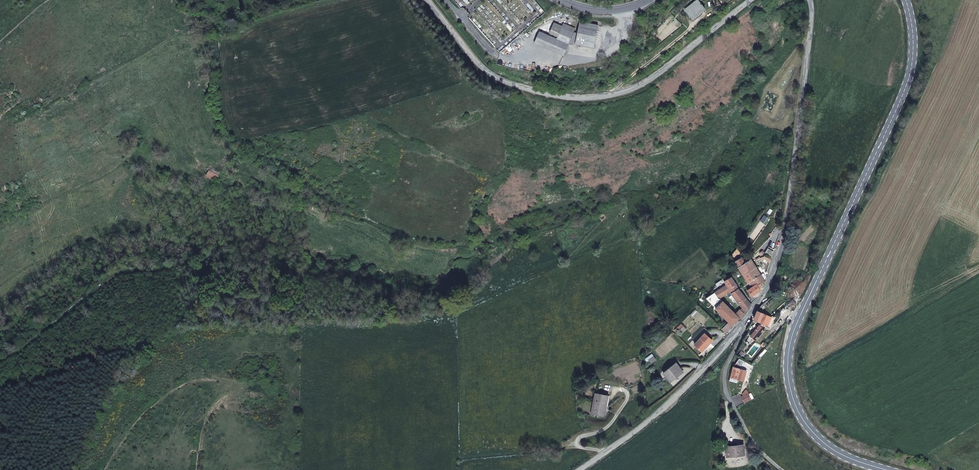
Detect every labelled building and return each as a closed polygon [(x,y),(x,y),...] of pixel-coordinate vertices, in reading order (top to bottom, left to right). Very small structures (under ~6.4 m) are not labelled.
[(698,0),(685,10),(693,20),(706,10),(698,0)] [(594,48),(598,25),(580,21),(578,33),(575,44),(594,48)] [(558,37),(562,26),(554,23),(550,33),(558,37)] [(568,44),(575,29),(563,24),(562,26),(558,37),(557,39),(568,44)] [(563,56),(568,44),(557,39),(540,32),(535,43),(563,56)] [(218,176),(209,170),(206,176),(215,181),(218,176)] [(772,257),(774,252),(768,248),(765,253),(772,257)] [(743,260),(741,258),(735,262),(739,268),(745,264),(745,263),(743,260)] [(750,271),(756,268),(751,260),(745,263),(745,264),(750,271)] [(750,271),(745,264),(739,268),(744,276),(749,272),(750,271)] [(756,268),(750,271),(749,272),(754,279),(760,275),(756,268)] [(754,279),(749,272),(744,276),(748,283),(750,282),(754,279)] [(765,282),(760,275),(754,279),(750,282),(754,286),(756,284),(757,286),(760,284),(761,285),(765,282)] [(734,282),(732,278),(728,281),(725,282),(727,285),(731,291),(732,293),(738,289),(734,282)] [(757,286),(756,284),(754,286),(752,287),(748,291),(751,297),(761,290),(759,288),(757,286)] [(731,291),(727,285),(715,292),(719,299),(720,298),(731,291)] [(739,290),(738,289),(732,293),(731,293),(743,308),(746,312),(751,305),(747,300),(739,290)] [(715,309),(723,301),(720,298),(719,299),(715,292),(706,298),(715,309)] [(739,319),(740,318),(735,314),(723,301),(715,309),(729,322),(732,326),(739,319)] [(745,313),(740,310),(735,314),(740,318),(739,319),(740,319),(745,313)] [(768,326),(771,317),(769,316),(757,311),(754,320),(761,323),(751,336),(756,340),(765,330),(761,327),(763,326),(764,324),(768,326)] [(732,326),(729,322),(722,329),(725,332),(732,326)] [(680,329),(683,326),(681,324),(675,330),(677,333),(680,329)] [(702,352),(712,341),(705,334),(694,345),(702,352)] [(749,345),(753,339),(746,335),(742,341),(743,341),(749,345)] [(741,369),(744,361),(740,359),(739,358),(733,367),(741,369)] [(670,382),(683,372),(676,363),(663,373),(670,382)] [(743,381),(746,371),(741,369),(733,367),(731,378),(737,380),(743,381)] [(752,400),(747,390),(746,391),(743,394),(743,396),(742,397),(745,403),(752,400)] [(606,407),(608,396),(596,393),(592,414),(601,416),(603,406),(606,407)] [(743,454),(742,445),(727,447),(727,451),(731,451),(732,455),(743,454)]
